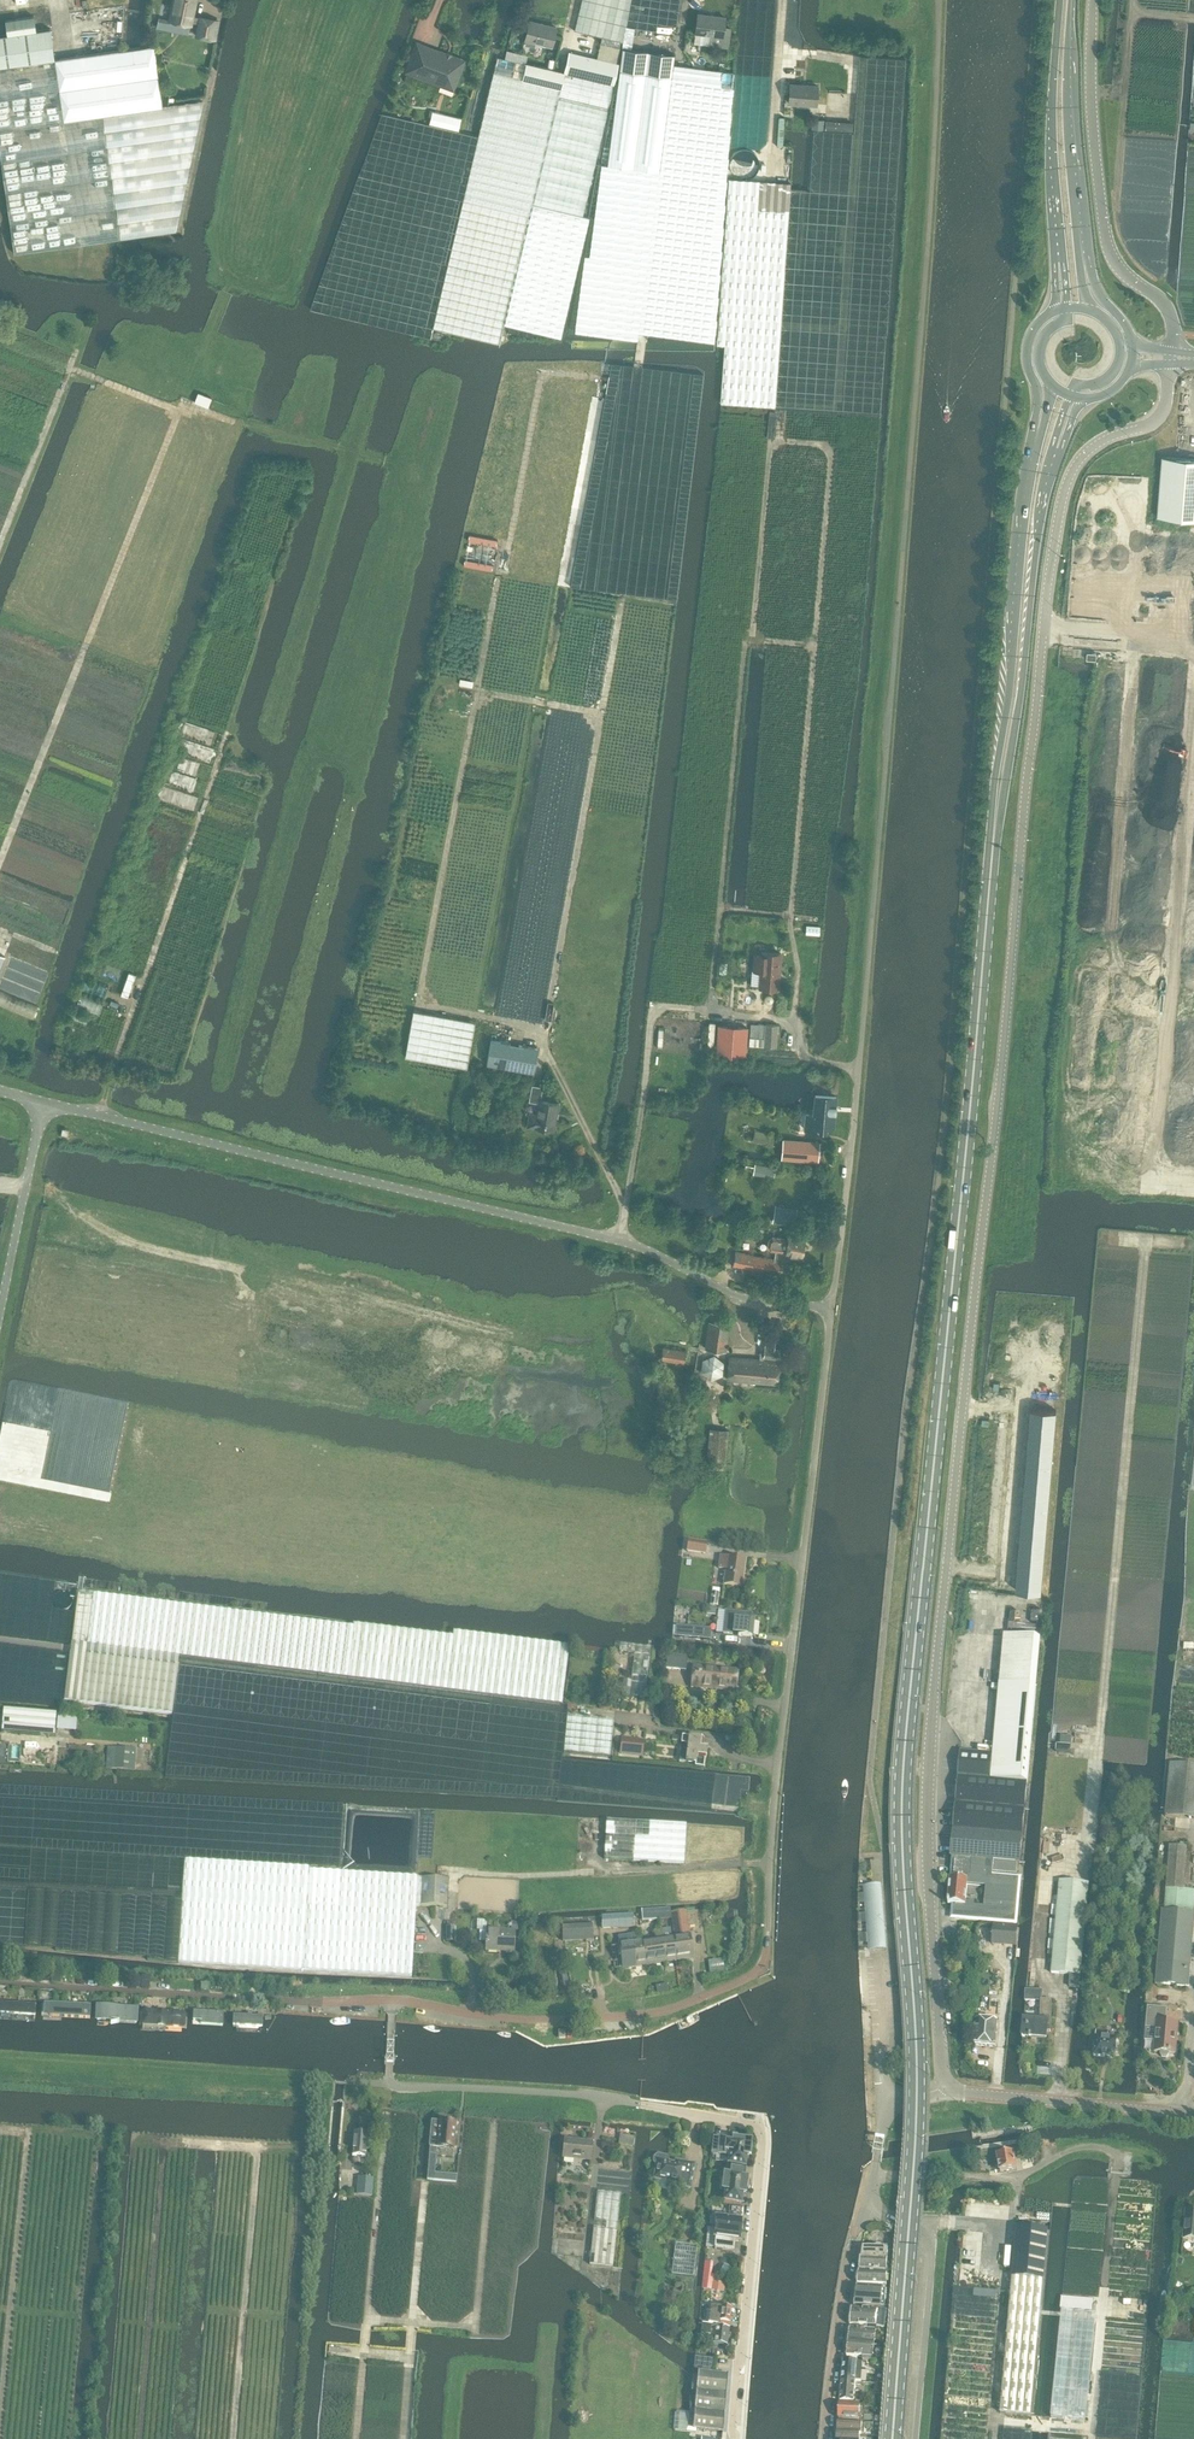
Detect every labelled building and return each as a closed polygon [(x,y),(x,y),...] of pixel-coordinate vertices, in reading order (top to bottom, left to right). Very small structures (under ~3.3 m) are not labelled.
[(170,20),(190,24),(190,23),(192,15),(195,0),(175,0),(170,20)] [(120,6),(70,13),(73,30),(122,23),(120,6)] [(192,15),(190,23),(198,25),(196,36),(213,39),(216,20),(200,17),(192,15)] [(725,18),(698,15),(695,34),(710,36),(709,41),(712,45),(729,47),(731,27),(724,26),(725,18)] [(0,37),(0,153),(14,254),(176,231),(203,102),(163,108),(154,46),(55,61),(50,30),(36,32),(34,18),(6,21),(8,36),(0,37)] [(525,40),(551,47),(555,28),(529,22),(525,40)] [(444,57),(443,54),(417,45),(407,71),(452,88),(456,78),(459,76),(460,74),(458,71),(462,61),(451,57),(448,58),(444,57)] [(622,48),(607,164),(647,170),(659,172),(671,80),(673,64),(674,55),(622,48)] [(462,200),(431,328),(499,344),(504,324),(560,337),(561,336),(572,288),(583,241),(588,217),(582,216),(593,172),(604,122),(618,64),(569,52),(564,72),(554,69),(525,63),(525,64),(497,57),(483,117),(462,200)] [(585,255),(575,332),(637,339),(638,332),(714,342),(717,318),(716,318),(719,295),(717,295),(720,272),(719,271),(722,248),(721,248),(724,225),(722,225),(725,202),(724,202),(727,179),(726,178),(729,155),(728,155),(731,132),(729,131),(732,108),(731,108),(734,86),(731,85),(733,72),(680,65),(673,64),(671,80),(670,90),(663,140),(659,172),(647,170),(607,164),(601,164),(596,201),(589,255),(589,256),(585,255)] [(788,103),(815,105),(816,86),(789,84),(788,103)] [(733,179),(728,179),(717,344),(725,345),(721,403),(775,406),(790,183),(767,181),(772,108),(738,106),(733,179)] [(461,118),(432,112),(429,123),(458,130),(461,118)] [(825,121),(815,120),(815,130),(824,130),(825,121)] [(1158,517),(1193,520),(1193,458),(1163,456),(1158,517)] [(806,926),(806,935),(819,936),(820,927),(806,926)] [(753,970),(760,970),(759,987),(778,988),(780,953),(761,952),(761,955),(754,954),(753,970)] [(129,973),(121,995),(128,997),(136,975),(129,973)] [(33,1019),(38,1006),(0,990),(0,1006),(33,1019)] [(103,1003),(82,995),(77,1007),(99,1015),(103,1003)] [(406,1057),(465,1068),(474,1022),(415,1010),(406,1057)] [(750,1037),(764,1038),(765,1024),(751,1023),(750,1037)] [(765,1046),(777,1047),(779,1024),(766,1023),(765,1046)] [(717,1055),(746,1057),(747,1027),(719,1025),(717,1055)] [(491,1040),(487,1064),(534,1073),(538,1049),(491,1040)] [(532,1085),(529,1102),(537,1103),(536,1114),(529,1113),(527,1125),(529,1125),(531,1128),(539,1130),(542,1128),(554,1130),(558,1104),(540,1100),(543,1087),(532,1085)] [(816,1095),(814,1115),(807,1114),(805,1128),(825,1130),(826,1126),(833,1127),(836,1097),(816,1095)] [(755,1130),(752,1141),(771,1145),(773,1137),(766,1135),(766,1133),(755,1130)] [(817,1161),(819,1142),(783,1139),(781,1158),(817,1161)] [(755,1165),(753,1174),(773,1178),(774,1168),(755,1165)] [(775,1205),(773,1222),(795,1226),(797,1208),(775,1205)] [(774,1259),(781,1261),(782,1252),(785,1252),(785,1255),(801,1258),(805,1233),(790,1231),(788,1240),(774,1237),(770,1240),(768,1245),(771,1250),(776,1250),(774,1259)] [(735,1252),(733,1266),(779,1275),(781,1261),(780,1261),(774,1260),(735,1252)] [(705,1349),(725,1352),(728,1325),(709,1323),(705,1349)] [(760,1360),(729,1358),(727,1380),(778,1384),(781,1362),(764,1360),(764,1357),(781,1359),(782,1350),(774,1348),(776,1337),(767,1336),(764,1353),(760,1353),(760,1360)] [(661,1359),(683,1363),(685,1351),(663,1347),(661,1359)] [(714,1355),(703,1359),(701,1372),(711,1379),(722,1375),(724,1363),(714,1355)] [(1032,1408),(1030,1422),(1055,1424),(1056,1410),(1032,1408)] [(1030,1422),(1029,1436),(1054,1438),(1055,1424),(1030,1422)] [(707,1462),(724,1464),(728,1430),(711,1429),(707,1462)] [(1029,1436),(1028,1450),(1053,1452),(1054,1438),(1029,1436)] [(1028,1450),(1027,1464),(1052,1466),(1053,1452),(1028,1450)] [(1027,1464),(1026,1478),(1051,1480),(1052,1466),(1027,1464)] [(1026,1478),(1025,1492),(1049,1494),(1051,1480),(1026,1478)] [(1025,1492),(1023,1506),(1048,1508),(1049,1494),(1025,1492)] [(1023,1506),(1022,1520),(1047,1522),(1048,1508),(1023,1506)] [(1022,1520),(1021,1534),(1046,1536),(1047,1522),(1022,1520)] [(1021,1534),(1020,1548),(1045,1550),(1046,1536),(1021,1534)] [(708,1542),(688,1540),(687,1552),(706,1555),(708,1542)] [(1020,1548),(1019,1562),(1043,1564),(1045,1550),(1020,1548)] [(723,1585),(741,1588),(745,1560),(721,1557),(719,1569),(726,1570),(723,1585)] [(1019,1562),(1017,1576),(1042,1578),(1043,1564),(1019,1562)] [(1017,1576),(1016,1590),(1041,1592),(1042,1578),(1017,1576)] [(981,1590),(979,1611),(1042,1619),(1045,1597),(981,1590)] [(712,1592),(710,1605),(718,1606),(719,1593),(712,1592)] [(70,1652),(65,1701),(80,1703),(172,1715),(178,1667),(180,1657),(347,1678),(562,1705),(569,1647),(454,1632),(453,1637),(354,1625),(353,1627),(262,1616),(77,1594),(71,1644),(70,1652)] [(725,1611),(723,1634),(752,1637),(754,1622),(751,1621),(752,1614),(725,1611)] [(676,1627),(676,1637),(710,1640),(710,1630),(676,1627)] [(1007,1636),(1003,1676),(1037,1679),(1041,1639),(1007,1636)] [(624,1681),(622,1695),(645,1698),(651,1648),(635,1646),(631,1682),(624,1681)] [(686,1671),(687,1657),(667,1655),(665,1669),(686,1671)] [(691,1688),(736,1692),(738,1671),(693,1666),(691,1688)] [(1003,1676),(999,1716),(1033,1719),(1037,1679),(1003,1676)] [(55,1714),(2,1709),(0,1732),(53,1737),(55,1714)] [(996,1756),(992,1755),(961,1752),(959,1778),(1027,1784),(1033,1719),(999,1716),(996,1756)] [(564,1753),(610,1758),(614,1721),(567,1717),(564,1753)] [(1071,1752),(1072,1737),(1061,1736),(1061,1744),(1057,1744),(1056,1751),(1071,1752)] [(695,1765),(695,1767),(694,1768),(704,1769),(706,1747),(703,1747),(704,1740),(682,1737),(681,1745),(687,1745),(685,1763),(695,1765)] [(622,1739),(620,1753),(642,1756),(643,1741),(622,1739)] [(136,1750),(107,1747),(105,1769),(134,1771),(136,1750)] [(1170,1764),(1166,1816),(1193,1819),(1193,1766),(1170,1764)] [(1017,1863),(1020,1863),(1027,1784),(959,1778),(951,1857),(953,1857),(951,1879),(950,1879),(948,1904),(955,1905),(954,1918),(1015,1923),(1020,1878),(992,1876),(993,1872),(1016,1874),(1017,1863)] [(640,1862),(684,1864),(686,1825),(606,1821),(604,1860),(640,1862)] [(1189,1986),(1193,1930),(1193,1914),(1193,1907),(1193,1890),(1183,1889),(1187,1848),(1170,1847),(1164,1911),(1161,1911),(1155,1983),(1189,1986)] [(175,1879),(175,1874),(175,1870),(174,1868),(172,1866),(170,1863),(168,1862),(165,1861),(162,1861),(160,1861),(157,1862),(155,1864),(153,1866),(150,1869),(150,1874),(150,1879),(153,1883),(155,1885),(157,1886),(162,1887),(165,1887),(168,1886),(170,1885),(172,1883),(173,1881),(175,1879)] [(178,1962),(303,1970),(351,1973),(411,1977),(418,1877),(309,1871),(184,1862),(178,1962)] [(420,1906),(447,1907),(448,1879),(421,1878),(420,1906)] [(1069,1986),(1079,1987),(1088,1884),(1059,1882),(1051,1972),(1070,1974),(1069,1986)] [(1105,1914),(1104,1922),(1113,1922),(1115,1908),(1105,1907),(1105,1914)] [(674,1937),(672,1938),(675,1961),(693,1958),(687,1922),(686,1912),(671,1914),(674,1937)] [(668,1913),(657,1914),(658,1921),(669,1920),(668,1913)] [(657,1914),(642,1914),(643,1922),(658,1921),(657,1914)] [(633,1915),(611,1916),(611,1918),(611,1928),(633,1926),(633,1916),(633,1915)] [(512,1932),(520,1932),(520,1923),(512,1923),(512,1932)] [(592,1939),(591,1924),(562,1926),(563,1941),(592,1939)] [(992,1946),(1017,1948),(1018,1927),(994,1925),(992,1946)] [(660,1931),(661,1939),(664,1962),(675,1961),(672,1938),(671,1929),(660,1931)] [(486,1931),(486,1951),(513,1953),(514,1932),(486,1931)] [(625,1936),(619,1937),(620,1945),(619,1945),(623,1969),(629,1968),(635,1967),(636,1967),(646,1965),(643,1942),(641,1934),(631,1935),(625,1936)] [(643,1942),(646,1965),(664,1962),(661,1939),(643,1942)] [(976,1949),(975,1960),(982,1961),(983,1950),(985,1950),(985,1945),(977,1944),(976,1949)] [(1103,1945),(1103,1952),(1105,1952),(1106,1954),(1110,1954),(1112,1952),(1114,1952),(1114,1946),(1106,1945),(1103,1945)] [(54,1972),(53,1979),(61,1979),(62,1978),(62,1972),(62,1970),(54,1969),(54,1972)] [(99,1975),(99,1979),(109,1980),(109,1975),(109,1972),(99,1971),(99,1975)] [(49,1980),(50,1974),(41,1974),(41,1980),(41,1982),(49,1982),(49,1980)] [(1040,2021),(1024,2020),(1022,2037),(1029,2037),(1029,2038),(1031,2038),(1031,2037),(1046,2039),(1047,2029),(1050,2029),(1052,2000),(1043,2000),(1043,1991),(1025,1990),(1024,2002),(1041,2003),(1040,2021)] [(36,2000),(0,1997),(0,2011),(35,2013),(36,2000)] [(91,2015),(91,2002),(43,1999),(42,2012),(91,2015)] [(138,2020),(138,2003),(96,2001),(95,2018),(138,2020)] [(185,2024),(185,2009),(142,2006),(142,2023),(185,2024)] [(223,2021),(223,2009),(193,2007),(193,2020),(223,2021)] [(1175,2054),(1178,2025),(1166,2024),(1167,2009),(1148,2007),(1146,2028),(1157,2029),(1155,2052),(1160,2053),(1160,2055),(1162,2057),(1167,2058),(1169,2056),(1169,2053),(1175,2054)] [(263,2025),(263,2012),(234,2010),(234,2025),(263,2025)] [(997,2021),(977,2019),(975,2045),(995,2047),(997,2021)] [(1108,2037),(1108,2031),(1096,2030),(1094,2055),(1115,2057),(1117,2038),(1108,2037)] [(394,2056),(385,2055),(384,2065),(394,2066),(394,2056)] [(431,2124),(428,2163),(427,2180),(434,2181),(435,2164),(436,2148),(453,2149),(455,2124),(438,2123),(438,2124),(431,2124)] [(354,2133),(352,2156),(365,2157),(366,2151),(368,2151),(369,2141),(367,2140),(367,2134),(354,2133)] [(620,2135),(618,2145),(633,2147),(635,2137),(620,2135)] [(719,2140),(718,2155),(729,2156),(728,2164),(745,2165),(746,2156),(749,2156),(750,2141),(733,2139),(733,2142),(719,2140)] [(563,2159),(590,2161),(591,2142),(565,2140),(563,2159)] [(1013,2152),(1011,2152),(1011,2150),(1003,2151),(1003,2154),(997,2155),(1000,2172),(1016,2169),(1013,2152)] [(661,2182),(666,2182),(678,2184),(677,2187),(690,2189),(694,2165),(682,2163),(681,2165),(667,2163),(667,2161),(665,2158),(657,2157),(654,2159),(654,2163),(656,2166),(654,2180),(656,2181),(661,2182)] [(745,2166),(745,2165),(728,2164),(724,2201),(741,2203),(742,2193),(745,2193),(746,2179),(741,2178),(743,2166),(745,2166)] [(358,2177),(356,2195),(370,2196),(372,2178),(358,2177)] [(617,2231),(620,2195),(597,2192),(593,2229),(589,2265),(612,2267),(616,2231),(617,2231)] [(741,2209),(729,2208),(729,2215),(740,2216),(741,2209)] [(1193,2208),(1191,2209),(1190,2211),(1186,2211),(1183,2238),(1193,2239),(1193,2208)] [(716,2218),(714,2229),(741,2232),(742,2221),(716,2218)] [(733,2251),(734,2241),(740,2241),(741,2232),(714,2229),(713,2239),(715,2239),(714,2249),(733,2251)] [(675,2244),(671,2275),(692,2278),(696,2247),(675,2244)] [(861,2247),(860,2257),(886,2260),(887,2249),(861,2247)] [(857,2269),(885,2271),(886,2260),(860,2257),(859,2257),(857,2269)] [(855,2283),(884,2286),(885,2273),(857,2271),(855,2283)] [(1012,2278),(1000,2414),(1032,2416),(1043,2281),(1012,2278)] [(713,2282),(712,2289),(724,2291),(725,2284),(713,2282)] [(852,2305),(882,2308),(884,2288),(854,2286),(852,2305)] [(973,2297),(996,2299),(997,2291),(974,2289),(973,2297)] [(1061,2297),(1060,2309),(1091,2312),(1092,2300),(1061,2297)] [(720,2321),(730,2323),(731,2309),(708,2306),(707,2309),(710,2310),(709,2323),(720,2325),(720,2321)] [(848,2325),(866,2326),(875,2327),(874,2327),(877,2311),(850,2308),(848,2325)] [(1062,2310),(1051,2418),(1085,2421),(1096,2315),(1092,2314),(1092,2312),(1062,2310)] [(697,2335),(698,2335),(709,2336),(709,2342),(727,2345),(729,2328),(699,2324),(697,2335)] [(849,2338),(849,2342),(874,2344),(875,2327),(866,2326),(866,2330),(850,2328),(850,2330),(847,2331),(847,2337),(849,2338)] [(845,2353),(847,2354),(847,2355),(863,2357),(863,2360),(872,2361),(874,2344),(849,2342),(848,2345),(846,2346),(845,2353)] [(843,2361),(841,2381),(855,2383),(857,2362),(843,2361)] [(692,2429),(714,2431),(723,2432),(728,2373),(698,2370),(692,2429)] [(854,2402),(855,2383),(841,2381),(840,2401),(854,2402)] [(860,2405),(839,2404),(838,2419),(858,2421),(860,2405)] [(837,2432),(859,2434),(861,2434),(861,2424),(838,2422),(837,2432)]
